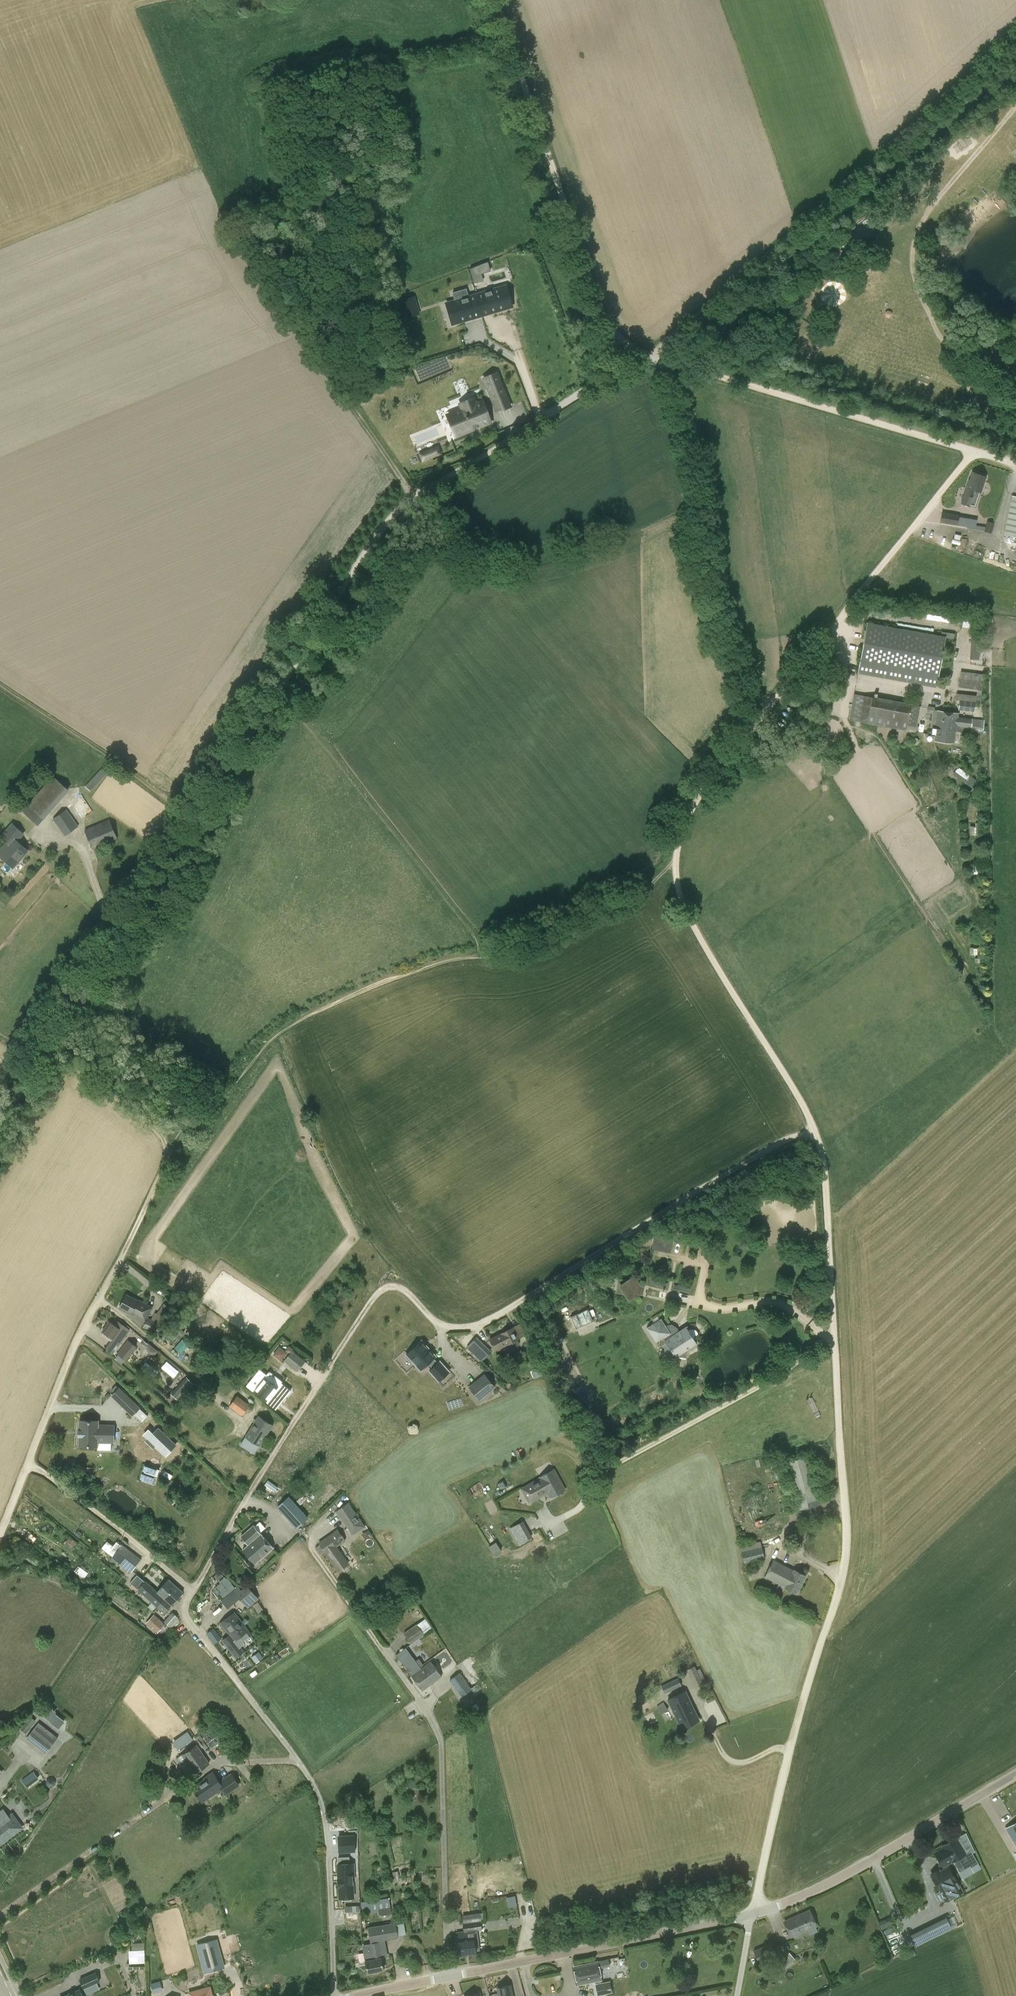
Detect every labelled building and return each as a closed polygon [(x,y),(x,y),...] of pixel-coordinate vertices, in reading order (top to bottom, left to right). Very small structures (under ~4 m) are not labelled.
[(487,261),(469,268),(473,283),(483,280),(481,273),(490,271),(487,261)] [(505,271),(490,275),(492,281),(507,277),(505,271)] [(843,308),(855,296),(834,275),(822,286),(843,308)] [(490,313),(506,308),(500,287),(476,294),(479,307),(487,304),(490,313)] [(452,301),(458,322),(474,317),(472,309),(479,307),(476,294),(468,296),(466,289),(452,293),(455,300),(452,301)] [(415,297),(404,300),(407,309),(417,306),(415,297)] [(496,373),(483,378),(492,400),(505,395),(496,373)] [(455,415),(462,432),(474,428),(476,426),(490,421),(483,402),(475,405),(472,399),(461,403),(464,411),(455,415)] [(422,461),(430,458),(427,450),(419,454),(422,461)] [(970,481),(969,481),(961,504),(970,507),(970,506),(975,507),(980,491),(985,477),(973,472),(970,481)] [(1015,538),(1015,496),(1012,496),(1004,535),(1015,538)] [(941,512),(940,522),(970,527),(972,518),(959,516),(959,515),(941,512)] [(984,527),(983,531),(990,532),(991,523),(987,522),(987,527),(984,527)] [(956,549),(960,539),(952,536),(948,547),(956,549)] [(945,636),(867,622),(857,673),(936,687),(945,636)] [(985,674),(960,671),(958,687),(977,689),(976,695),(957,693),(956,699),(959,700),(958,709),(966,710),(966,714),(970,714),(971,711),(974,712),(975,702),(981,703),(985,674)] [(861,721),(915,732),(916,726),(920,705),(854,693),(849,719),(861,721)] [(934,740),(954,743),(959,743),(962,727),(983,729),(984,720),(957,716),(958,713),(937,710),(935,728),(936,728),(935,736),(934,740)] [(85,786),(90,790),(111,768),(106,764),(85,786)] [(52,775),(11,823),(27,837),(69,789),(52,775)] [(77,826),(67,809),(52,819),(64,835),(77,826)] [(117,838),(109,819),(84,829),(92,848),(117,838)] [(27,850),(12,836),(0,850),(0,856),(13,867),(27,850)] [(655,1232),(651,1248),(664,1250),(667,1234),(655,1232)] [(644,1286),(641,1285),(634,1274),(627,1279),(618,1278),(615,1292),(624,1294),(629,1301),(639,1294),(642,1295),(644,1286)] [(137,1300),(137,1301),(126,1295),(120,1307),(130,1313),(130,1314),(145,1322),(143,1327),(158,1335),(164,1326),(162,1325),(172,1309),(164,1303),(157,1314),(154,1312),(151,1319),(148,1317),(153,1307),(137,1300)] [(593,1321),(588,1309),(571,1316),(576,1328),(593,1321)] [(115,1350),(119,1343),(130,1329),(115,1319),(112,1323),(111,1322),(104,1332),(112,1338),(108,1345),(115,1350)] [(661,1319),(646,1327),(656,1342),(662,1338),(664,1339),(665,1341),(666,1343),(664,1353),(674,1355),(675,1356),(676,1356),(686,1358),(687,1348),(696,1342),(695,1340),(688,1330),(686,1327),(679,1332),(678,1330),(677,1328),(672,1324),(665,1325),(661,1319)] [(495,1349),(507,1343),(509,1347),(511,1348),(518,1345),(519,1342),(517,1338),(519,1337),(514,1326),(489,1339),(495,1349)] [(327,1353),(337,1334),(329,1329),(318,1349),(327,1353)] [(476,1336),(467,1347),(481,1361),(491,1351),(476,1336)] [(128,1339),(117,1353),(127,1361),(132,1354),(138,1347),(128,1339)] [(413,1362),(421,1370),(428,1363),(433,1368),(430,1370),(439,1380),(449,1371),(440,1362),(438,1363),(434,1358),(436,1356),(425,1344),(421,1340),(406,1354),(407,1355),(405,1357),(411,1363),(413,1362)] [(283,1360),(297,1371),(305,1361),(292,1350),(283,1360)] [(539,1368),(531,1371),(534,1377),(541,1374),(539,1368)] [(484,1373),(468,1387),(480,1401),(496,1387),(484,1373)] [(179,1400),(194,1384),(186,1376),(171,1393),(179,1400)] [(281,1382),(277,1387),(272,1384),(269,1389),(265,1386),(258,1395),(266,1401),(275,1409),(290,1390),(281,1382)] [(581,1386),(573,1390),(580,1402),(587,1399),(581,1386)] [(128,1396),(120,1404),(129,1413),(137,1405),(128,1396)] [(249,1405),(229,1406),(241,1415),(249,1405)] [(273,1425),(258,1416),(245,1436),(260,1445),(273,1425)] [(79,1434),(79,1436),(79,1445),(97,1446),(97,1441),(113,1442),(113,1426),(97,1425),(98,1420),(80,1420),(79,1431),(79,1434)] [(148,1427),(142,1432),(146,1437),(145,1439),(151,1445),(153,1443),(164,1454),(174,1443),(157,1426),(152,1431),(148,1427)] [(156,1484),(160,1469),(140,1464),(137,1479),(156,1484)] [(554,1468),(538,1477),(520,1488),(529,1504),(537,1499),(547,1494),(550,1498),(558,1493),(566,1489),(554,1468)] [(266,1479),(263,1484),(273,1491),(276,1486),(266,1479)] [(287,1498),(278,1506),(294,1524),(303,1515),(287,1498)] [(335,1511),(352,1535),(365,1526),(348,1502),(335,1511)] [(521,1521),(513,1525),(523,1542),(531,1537),(521,1521)] [(240,1536),(248,1544),(242,1549),(255,1563),(272,1548),(260,1534),(252,1525),(240,1536)] [(324,1550),(330,1559),(337,1570),(347,1563),(336,1546),(344,1540),(337,1530),(319,1542),(320,1544),(316,1547),(320,1553),(324,1550)] [(67,1535),(63,1540),(72,1547),(76,1542),(67,1535)] [(116,1565),(118,1562),(130,1572),(142,1559),(122,1544),(117,1541),(107,1554),(111,1557),(109,1560),(116,1565)] [(744,1563),(764,1558),(760,1541),(740,1546),(744,1563)] [(494,1556),(502,1551),(496,1542),(488,1547),(494,1556)] [(806,1575),(794,1569),(774,1559),(764,1577),(784,1587),(796,1594),(806,1575)] [(78,1566),(74,1571),(76,1572),(76,1573),(83,1578),(87,1572),(78,1566)] [(156,1591),(145,1581),(139,1576),(131,1584),(135,1588),(134,1589),(137,1593),(139,1590),(164,1613),(183,1591),(168,1578),(156,1591)] [(222,1597),(234,1586),(230,1581),(224,1587),(219,1581),(212,1588),(222,1597)] [(241,1590),(238,1586),(235,1589),(221,1600),(226,1606),(230,1606),(239,1598),(248,1608),(256,1601),(259,1599),(247,1585),(241,1590)] [(172,1612),(164,1621),(170,1627),(178,1617),(172,1612)] [(252,1635),(247,1629),(237,1616),(234,1612),(220,1623),(229,1635),(222,1640),(232,1652),(244,1643),(243,1641),(252,1635)] [(147,1623),(157,1632),(164,1625),(154,1615),(147,1623)] [(403,1633),(411,1644),(419,1638),(432,1628),(425,1618),(417,1624),(416,1624),(403,1633)] [(214,1643),(221,1638),(213,1628),(207,1633),(214,1643)] [(419,1659),(416,1661),(405,1647),(396,1654),(411,1675),(421,1668),(420,1667),(423,1665),(419,1659)] [(430,1661),(421,1668),(411,1675),(422,1690),(441,1676),(430,1661)] [(686,1669),(695,1687),(706,1682),(697,1664),(686,1669)] [(459,1672),(449,1680),(461,1697),(472,1689),(459,1672)] [(681,1685),(678,1677),(661,1686),(665,1693),(681,1685)] [(649,1701),(654,1698),(651,1692),(650,1690),(637,1696),(641,1705),(649,1701)] [(699,1719),(685,1691),(668,1699),(676,1716),(682,1728),(699,1719)] [(661,1713),(668,1709),(663,1703),(657,1707),(661,1713)] [(56,1728),(62,1719),(46,1708),(40,1716),(56,1728)] [(39,1723),(26,1739),(45,1754),(53,1744),(50,1741),(54,1735),(39,1723)] [(211,1726),(201,1733),(211,1747),(221,1740),(211,1726)] [(210,1764),(197,1744),(181,1755),(194,1774),(210,1764)] [(25,1787),(37,1779),(32,1771),(19,1779),(25,1787)] [(231,1772),(218,1781),(212,1773),(204,1778),(204,1779),(192,1787),(194,1790),(202,1801),(221,1788),(226,1794),(239,1785),(231,1772)] [(22,1827),(12,1814),(8,1816),(3,1809),(0,1811),(0,1844),(22,1827)] [(1005,1828),(1015,1845),(1015,1821),(1005,1828)] [(355,1834),(338,1835),(339,1852),(356,1851),(355,1834)] [(943,1866),(951,1861),(952,1862),(953,1861),(959,1872),(970,1866),(971,1867),(978,1862),(971,1850),(966,1853),(956,1837),(942,1846),(943,1847),(935,1852),(943,1866)] [(338,1877),(338,1880),(338,1885),(339,1885),(339,1898),(353,1897),(352,1880),(354,1880),(353,1863),(349,1863),(348,1857),(338,1857),(338,1864),(338,1877)] [(949,1866),(931,1875),(945,1901),(963,1891),(949,1866)] [(369,1899),(360,1901),(363,1912),(371,1911),(371,1913),(378,1912),(379,1915),(381,1915),(392,1913),(391,1910),(389,1897),(374,1899),(373,1892),(371,1892),(369,1893),(369,1899)] [(513,1895),(506,1896),(508,1906),(515,1905),(513,1895)] [(810,1910),(784,1921),(791,1936),(816,1925),(810,1910)] [(463,1914),(464,1922),(481,1919),(480,1911),(469,1913),(463,1914)] [(468,1930),(482,1928),(482,1930),(522,1924),(521,1916),(480,1922),(480,1920),(463,1923),(464,1931),(456,1932),(457,1939),(455,1939),(458,1956),(476,1953),(474,1937),(469,1937),(469,1934),(468,1930)] [(913,1945),(950,1928),(945,1918),(908,1935),(913,1945)] [(383,1969),(381,1957),(383,1956),(379,1940),(398,1937),(396,1922),(383,1924),(367,1927),(370,1942),(362,1944),(362,1946),(365,1960),(368,1972),(383,1969)] [(217,1940),(197,1945),(204,1972),(225,1967),(217,1940)] [(779,1953),(789,1948),(786,1942),(780,1945),(776,1946),(779,1953)] [(143,1962),(142,1949),(126,1950),(127,1963),(143,1962)] [(795,1959),(791,1955),(777,1968),(780,1972),(795,1959)] [(601,1979),(599,1968),(610,1966),(608,1958),(598,1960),(598,1961),(573,1965),(577,1984),(596,1981),(596,1983),(595,1983),(597,1995),(612,1992),(610,1980),(602,1982),(601,1980),(601,1979)] [(79,1979),(83,1988),(100,1981),(96,1971),(79,1979)] [(158,1981),(150,1983),(153,1993),(160,1991),(158,1981)] [(499,1995),(513,1995),(511,1990),(510,1984),(497,1987),(499,1995)] [(201,1987),(191,1990),(191,1993),(192,1995),(203,1995),(201,1987)]
